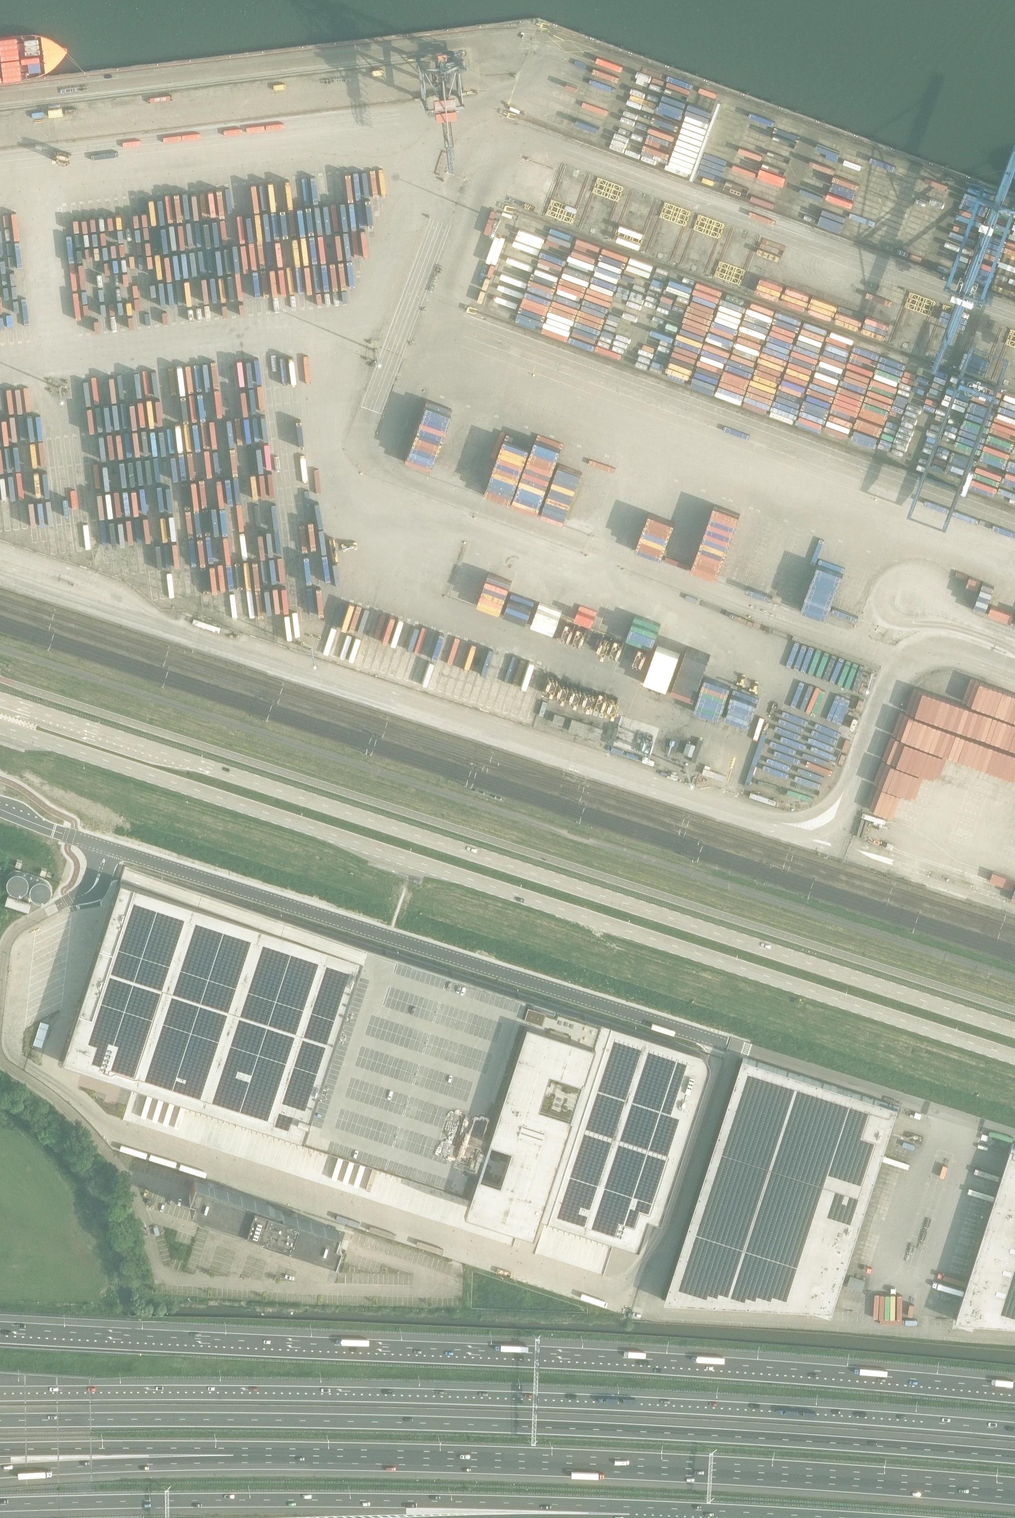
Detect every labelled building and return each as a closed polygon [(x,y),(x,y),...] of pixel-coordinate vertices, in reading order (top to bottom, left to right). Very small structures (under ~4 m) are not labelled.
[(403,622),(389,666),(410,672),(424,628),(403,622)] [(942,816),(944,819),(953,820),(949,828),(960,833),(960,841),(1010,843),(1010,853),(1014,861),(1014,820),(942,816)] [(8,885),(11,888),(14,890),(18,890),(22,890),(25,888),(28,885),(30,882),(30,878),(29,874),(27,871),(24,869),(21,867),(17,867),(14,868),(10,870),(8,873),(7,877),(7,881),(8,885)] [(125,867),(62,1062),(134,1085),(303,1140),(460,1191),(546,1219),(615,1241),(637,1249),(647,1218),(659,1222),(708,1069),(709,1068),(709,1066),(709,1065),(709,1063),(709,1062),(708,1060),(708,1059),(707,1058),(706,1057),(705,1056),(704,1055),(703,1055),(702,1054),(701,1054),(700,1053),(600,1020),(125,867)] [(34,891),(37,894),(40,896),(44,896),(48,896),(51,894),(54,891),(55,888),(56,884),(55,880),(53,877),(50,875),(47,873),(43,873),(39,874),(36,876),(34,879),(33,883),(33,887),(34,891)] [(8,896),(5,905),(29,913),(32,904),(8,896)] [(833,1310),(898,1107),(744,1057),(665,1301),(814,1309),(831,1315),(833,1310)] [(1013,1144),(956,1320),(971,1325),(972,1321),(1014,1324),(1014,1144),(1013,1144)] [(189,1165),(177,1161),(175,1167),(187,1171),(189,1165)] [(194,1181),(190,1192),(195,1193),(194,1198),(193,1202),(191,1208),(213,1215),(215,1216),(245,1226),(256,1229),(263,1231),(262,1234),(268,1236),(335,1258),(339,1247),(340,1243),(335,1241),(338,1231),(283,1213),(284,1212),(284,1210),(273,1207),(274,1205),(214,1186),(208,1184),(194,1180),(194,1181)] [(326,1264),(328,1257),(289,1244),(287,1251),(326,1264)] [(848,1285),(863,1289),(866,1280),(851,1276),(848,1285)]
